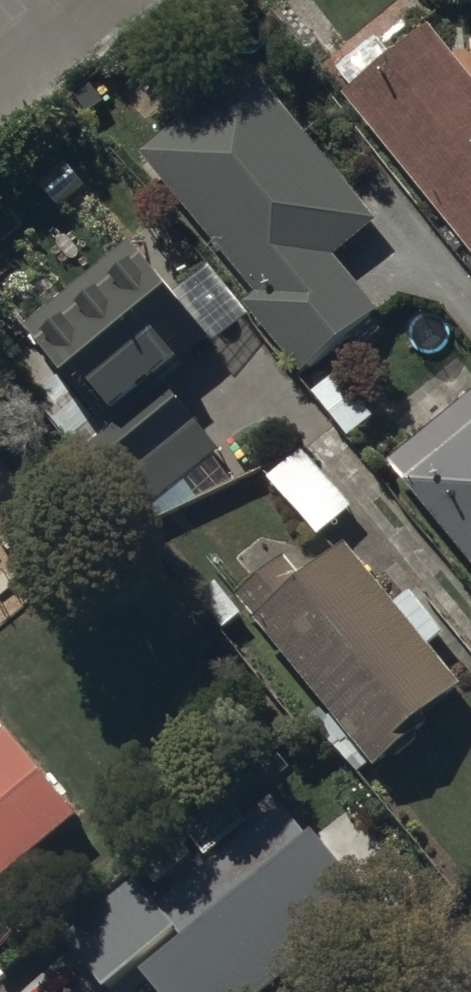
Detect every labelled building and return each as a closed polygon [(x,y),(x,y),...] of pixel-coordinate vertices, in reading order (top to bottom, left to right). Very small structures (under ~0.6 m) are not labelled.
[(344,87),(470,244),(470,47),(467,41),(455,50),(429,18),(344,87)] [(248,56),(140,143),(254,285),(242,295),(299,366),(378,302),(333,246),(375,212),(248,56)] [(136,227),(28,318),(104,408),(208,321),(231,348),(259,325),(213,270),(189,291),(136,227)] [(373,409),(335,364),(310,385),(348,430),(373,409)] [(219,446),(163,377),(90,438),(146,506),(219,446)] [(386,453),(470,553),(470,381),(386,453)] [(351,498),(301,441),(267,471),(317,528),(351,498)] [(396,596),(342,527),(297,564),(283,546),(234,588),(373,755),(431,709),(424,701),(459,673),(429,635),(442,624),(410,584),(396,596)] [(0,753),(0,896),(87,826),(16,740),(0,753)] [(278,796),(160,896),(137,869),(65,930),(103,975),(134,948),(171,991),(263,991),(378,895),(312,817),(303,825),(278,796)]
